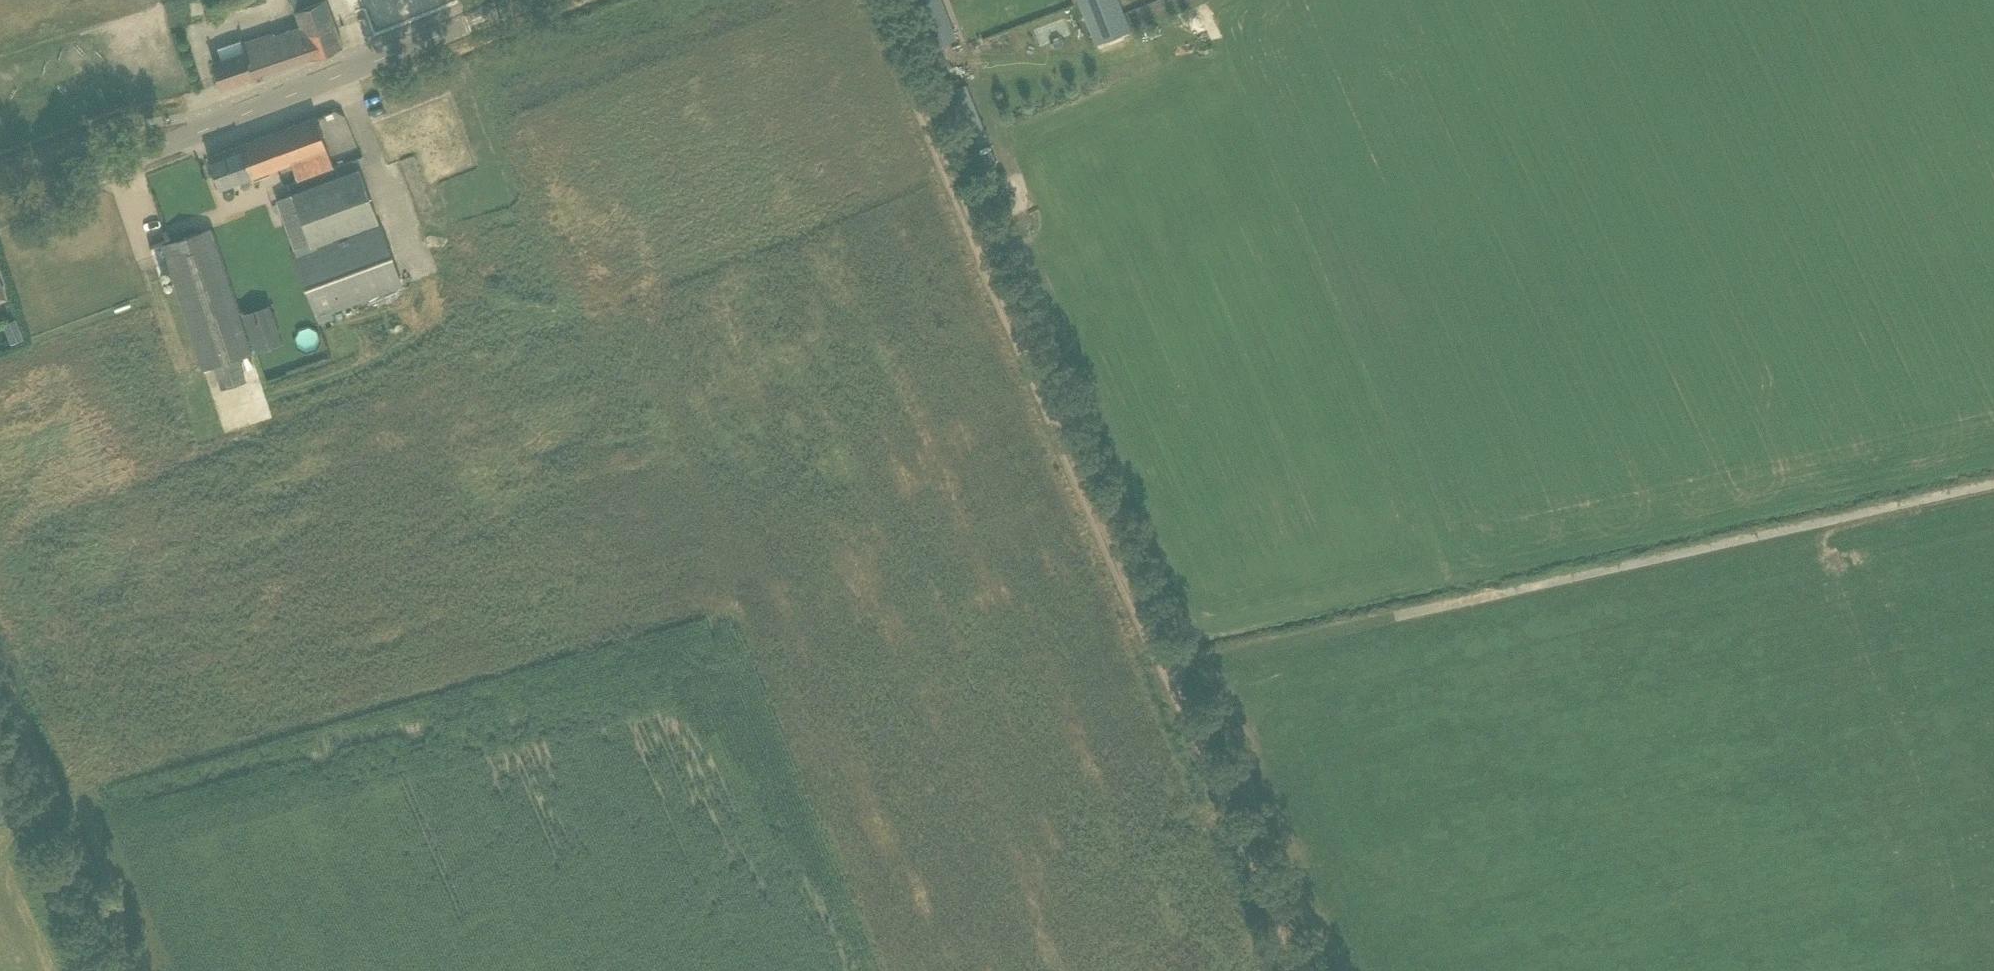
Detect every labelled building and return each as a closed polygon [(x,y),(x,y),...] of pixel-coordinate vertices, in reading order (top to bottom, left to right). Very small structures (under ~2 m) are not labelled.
[(266,0),(210,0),(216,18),(267,1),(266,0)] [(212,60),(221,87),(311,56),(312,58),(343,46),(324,0),(315,0),(293,9),(298,25),(270,35),(273,41),(244,51),(244,49),(212,60)] [(1095,40),(1130,27),(1120,0),(1080,0),(1095,40)] [(389,159),(416,148),(421,160),(440,152),(448,172),(473,162),(450,107),(433,114),(428,102),(375,125),(389,159)] [(333,165),(322,135),(315,116),(256,138),(267,168),(291,159),(298,178),(333,165)] [(208,156),(215,175),(219,186),(267,168),(256,138),(208,156)] [(360,169),(292,194),(311,247),(382,221),(360,169)] [(402,285),(381,225),(293,257),(316,317),(402,285)] [(163,243),(169,262),(203,365),(248,350),(208,228),(163,243)] [(255,351),(281,343),(269,305),(242,313),(255,351)]
